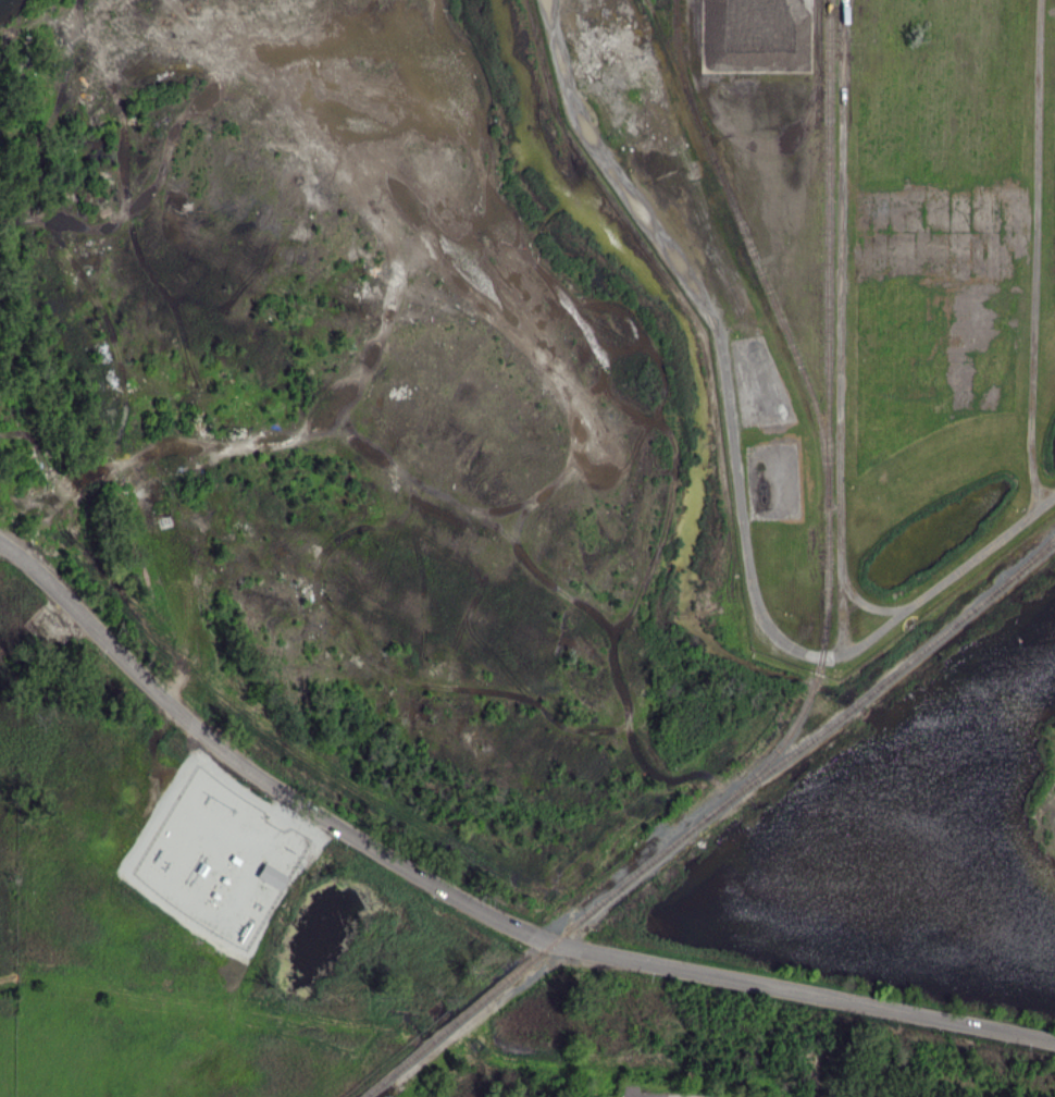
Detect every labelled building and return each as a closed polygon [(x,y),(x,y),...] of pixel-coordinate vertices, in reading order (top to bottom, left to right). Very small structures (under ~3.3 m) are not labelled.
[(287,876),(263,863),(255,876),(279,889),(287,876)]
